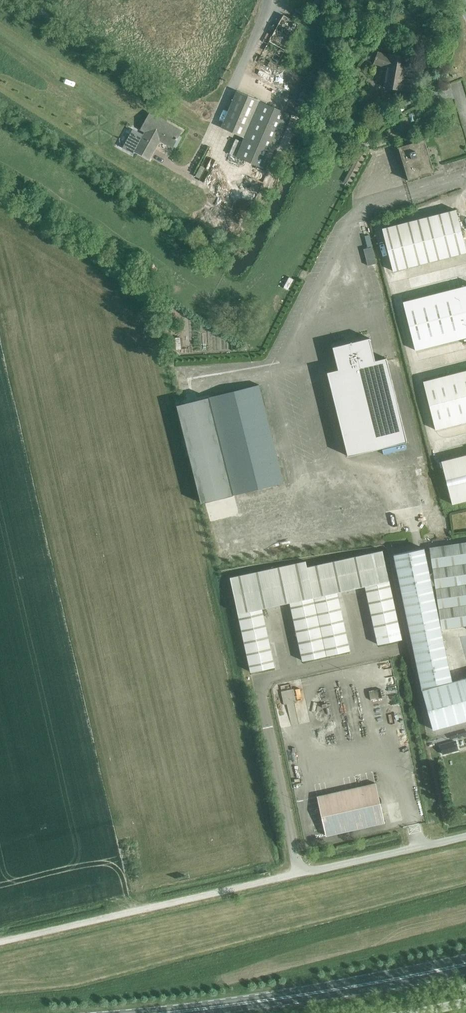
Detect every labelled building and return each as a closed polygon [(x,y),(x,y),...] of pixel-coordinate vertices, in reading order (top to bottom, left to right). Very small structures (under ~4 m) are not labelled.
[(253,55),(272,63),(289,21),(271,13),(253,55)] [(413,92),(415,81),(404,79),(407,56),(389,54),(390,56),(377,51),(373,63),(387,68),(383,88),(413,92)] [(265,169),(289,114),(259,101),(259,100),(237,91),(221,128),(244,137),(236,156),(265,169)] [(173,127),(150,114),(142,129),(146,131),(144,135),(132,129),(122,147),(134,154),(136,150),(150,157),(160,139),(172,146),(178,135),(179,135),(182,131),(174,126),(173,127)] [(424,139),(398,147),(408,180),(434,172),(429,156),(431,155),(428,147),(427,148),(424,139)] [(455,210),(444,213),(449,234),(461,231),(455,210)] [(433,215),(438,237),(449,234),(444,213),(433,215)] [(433,215),(422,218),(427,240),(438,237),(433,215)] [(422,218),(399,224),(405,245),(427,240),(422,218)] [(399,224),(382,229),(393,271),(410,267),(405,245),(399,224)] [(363,236),(369,235),(367,226),(360,227),(363,236)] [(461,231),(449,234),(455,255),(465,252),(461,231)] [(449,234),(438,237),(427,240),(433,261),(455,255),(449,234)] [(427,240),(405,245),(410,267),(433,261),(427,240)] [(363,249),(367,265),(375,263),(371,247),(367,248),(363,249)] [(402,302),(415,350),(465,337),(465,286),(402,302)] [(299,337),(316,335),(315,326),(298,329),(299,337)] [(338,370),(327,372),(336,410),(347,456),(406,441),(386,358),(375,361),(369,338),(344,344),(332,347),(338,370)] [(423,381),(435,430),(465,422),(465,370),(423,381)] [(233,494),(283,482),(259,384),(209,397),(233,494)] [(209,397),(177,405),(200,502),(233,494),(209,397)] [(441,461),(452,504),(465,500),(465,455),(441,461)] [(393,555),(432,730),(465,720),(465,678),(451,682),(446,656),(431,586),(434,586),(441,629),(465,625),(465,542),(429,548),(433,573),(429,574),(423,548),(411,551),(393,555)] [(382,551),(344,559),(351,589),(364,586),(388,580),(382,551)] [(306,567),(305,561),(230,578),(237,613),(261,608),(289,602),(313,597),(337,592),(351,589),(344,559),(306,567)] [(394,604),(388,580),(364,586),(370,609),(394,604)] [(342,615),(337,592),(313,597),(315,608),(318,620),(342,615)] [(315,608),(313,597),(289,602),(292,614),(315,608)] [(394,604),(370,609),(372,621),(396,615),(394,604)] [(261,608),(237,613),(240,625),(264,620),(261,608)] [(318,620),(315,608),(292,614),(294,625),(318,620)] [(342,615),(318,620),(320,632),(344,627),(342,615)] [(399,627),(396,615),(372,621),(375,632),(399,627)] [(266,631),(264,620),(240,625),(242,637),(266,631)] [(318,620),(294,625),(297,637),(320,632),(318,620)] [(347,638),(344,627),(320,632),(323,644),(347,638)] [(399,627),(375,632),(377,644),(401,639),(399,627)] [(269,643),(266,631),(242,637),(245,648),(269,643)] [(320,632),(297,637),(299,649),(323,644),(320,632)] [(347,638),(323,644),(325,656),(349,650),(347,638)] [(269,643),(245,648),(248,660),(271,655),(269,643)] [(323,644),(299,649),(302,661),(325,656),(323,644)] [(274,667),(271,655),(248,660),(250,672),(274,667)] [(294,699),(292,687),(273,691),(275,703),(294,699)] [(363,701),(376,698),(373,688),(361,691),(363,701)] [(284,725),(292,723),(287,701),(279,703),(284,725)] [(448,744),(440,746),(442,754),(450,752),(448,744)] [(384,822),(375,783),(316,796),(325,836),(384,822)]
